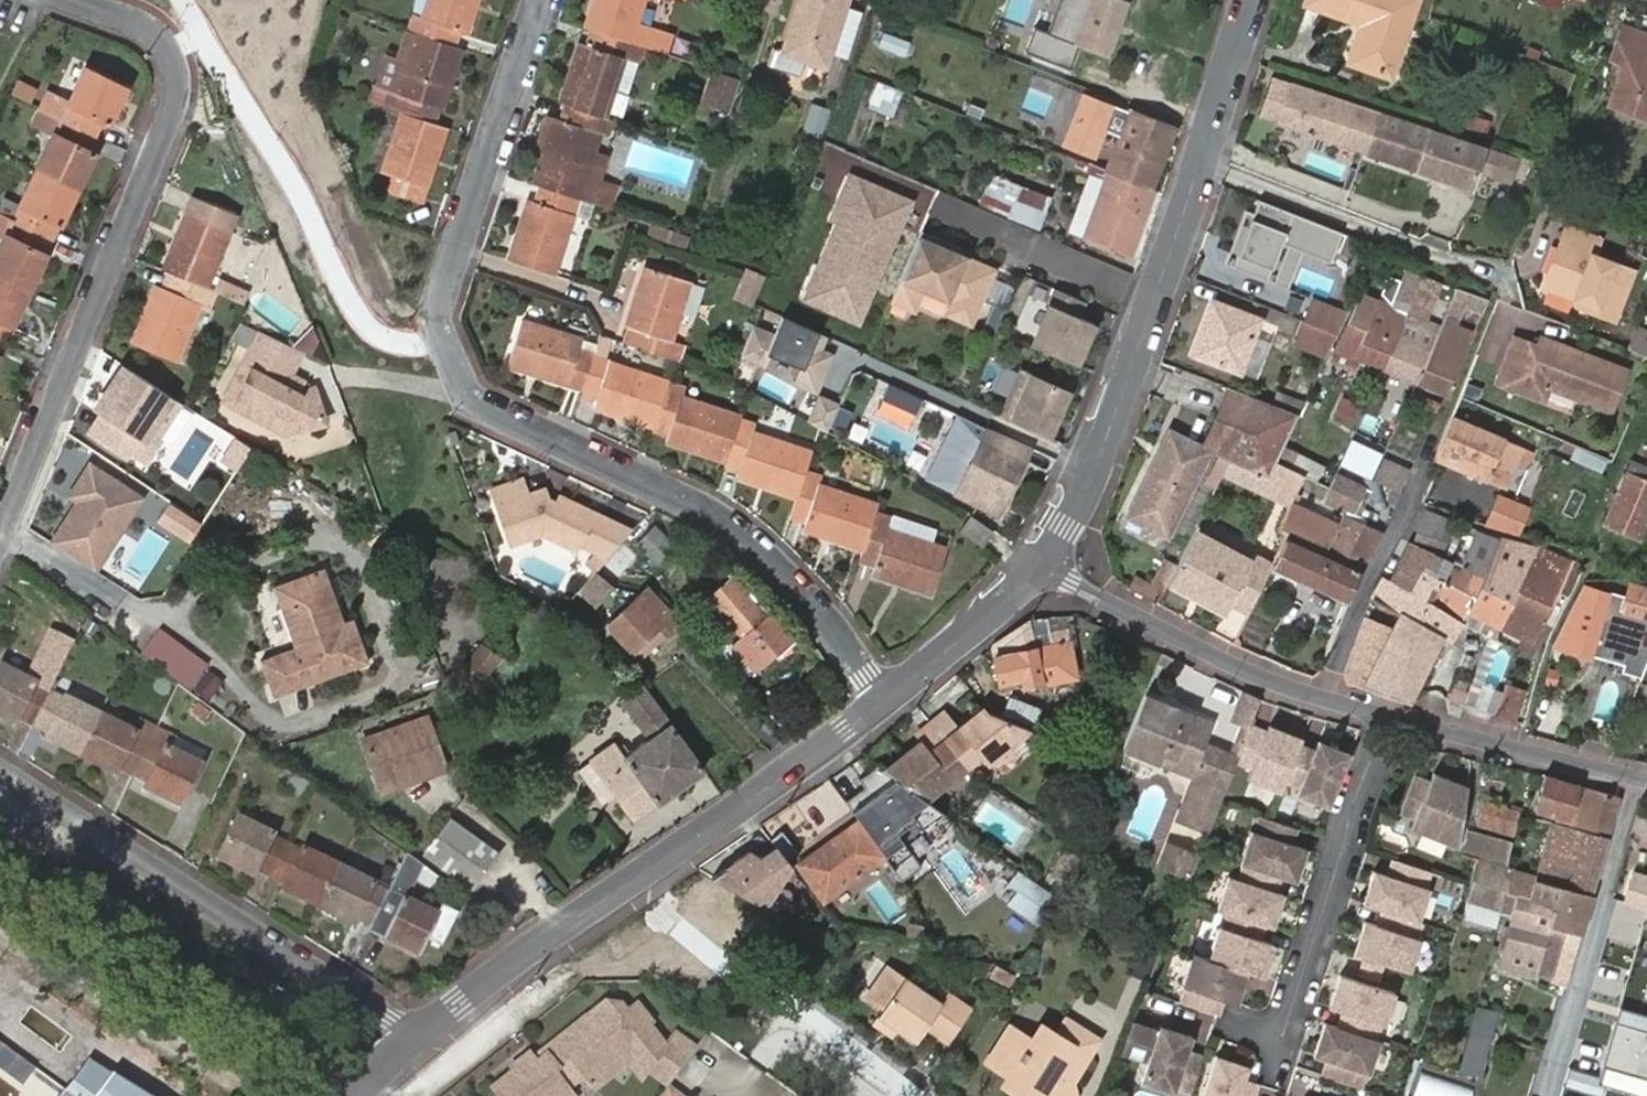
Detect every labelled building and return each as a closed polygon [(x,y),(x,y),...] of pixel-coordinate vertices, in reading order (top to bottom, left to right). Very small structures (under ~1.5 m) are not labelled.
[(467,33),(478,0),(427,0),(421,17),(414,15),(408,31),(417,34),(456,48),(462,31),(467,33)] [(585,29),(590,30),(630,43),(638,46),(656,52),(663,31),(637,22),(645,0),(595,0),(585,29)] [(801,62),(828,70),(850,0),(797,0),(779,54),(801,62)] [(1045,31),(1035,28),(1026,52),(1067,67),(1076,43),(1107,54),(1125,3),(1115,0),(1056,0),(1045,31)] [(1305,5),(1361,25),(1349,62),(1391,77),(1418,0),(1306,0),(1305,5)] [(634,61),(638,46),(630,43),(590,30),(586,46),(580,44),(560,104),(565,105),(605,119),(625,58),(634,61)] [(1644,62),(1646,53),(1646,40),(1622,30),(1611,57),(1624,63),(1609,104),(1646,118),(1646,71),(1641,69),(1644,62)] [(456,48),(462,49),(467,33),(462,31),(456,48)] [(656,52),(664,55),(671,34),(663,31),(656,52)] [(389,91),(383,108),(400,114),(435,125),(440,110),(443,110),(462,49),(456,48),(417,34),(397,93),(389,91)] [(908,44),(881,35),(877,48),(904,57),(908,44)] [(795,77),(801,62),(779,54),(767,50),(762,65),(795,77)] [(45,90),(37,107),(97,136),(102,125),(109,129),(128,87),(84,66),(67,101),(45,90)] [(740,79),(714,71),(704,104),(729,112),(740,79)] [(935,85),(915,78),(913,87),(932,95),(935,85)] [(1277,123),(1363,151),(1376,114),(1269,78),(1257,116),(1277,123)] [(882,83),(874,80),(858,118),(866,121),(882,83)] [(821,132),(827,108),(809,104),(803,127),(821,132)] [(613,122),(605,119),(565,105),(561,120),(555,118),(533,184),(539,186),(578,199),(606,208),(614,185),(586,176),(600,133),(608,136),(613,122)] [(97,136),(37,107),(29,123),(51,133),(34,169),(78,191),(97,153),(91,149),(97,136)] [(446,129),(435,125),(400,114),(381,174),(393,178),(388,192),(421,203),(446,129)] [(1090,153),(1086,164),(1090,165),(1150,189),(1173,129),(1130,114),(1111,161),(1090,153)] [(1376,114),(1363,151),(1471,187),(1476,172),(1512,183),(1518,161),(1376,114)] [(1150,189),(1090,165),(1086,174),(1101,180),(1080,236),(1130,255),(1155,191),(1150,189)] [(78,191),(34,169),(10,219),(49,237),(54,225),(60,228),(78,191)] [(1049,199),(989,177),(979,205),(1007,216),(1008,218),(1039,229),(1049,199)] [(856,322),(870,290),(862,287),(866,277),(874,280),(907,204),(849,179),(831,219),(838,222),(819,267),(826,271),(815,297),(836,306),(834,312),(856,322)] [(606,208),(610,210),(617,186),(614,185),(606,208)] [(553,275),(578,199),(539,186),(534,202),(527,200),(507,260),(553,275)] [(190,199),(160,272),(166,274),(206,291),(235,217),(190,199)] [(1330,261),(1341,232),(1258,201),(1234,264),(1288,284),(1301,249),(1330,261)] [(0,214),(0,237),(1,238),(0,239),(0,276),(31,290),(48,253),(42,250),(49,237),(10,219),(0,214)] [(649,224),(645,235),(683,247),(686,236),(649,224)] [(942,241),(919,231),(890,301),(907,308),(914,305),(921,289),(952,302),(947,314),(969,323),(991,271),(951,254),(938,248),(942,241)] [(1605,306),(1602,315),(1620,322),(1639,272),(1599,256),(1604,244),(1573,232),(1551,286),(1588,300),(1605,306)] [(954,246),(942,241),(938,248),(951,254),(954,246)] [(802,291),(815,297),(826,271),(819,267),(812,265),(802,291)] [(630,328),(625,344),(676,361),(681,345),(670,342),(688,283),(645,269),(626,326),(630,328)] [(1413,298),(1422,276),(1405,270),(1394,299),(1400,301),(1403,295),(1413,298)] [(750,305),(760,276),(745,271),(735,301),(750,305)] [(206,291),(166,274),(161,288),(155,286),(133,341),(178,360),(199,307),(209,312),(215,295),(206,291)] [(0,338),(6,326),(12,328),(31,290),(0,276),(0,337),(0,338)] [(1436,281),(1422,276),(1413,298),(1411,302),(1425,308),(1436,281)] [(874,280),(866,277),(862,287),(870,290),(874,280)] [(241,295),(217,285),(213,294),(215,295),(237,304),(241,295)] [(1082,301),(1054,289),(1031,344),(1074,362),(1091,323),(1075,316),(1082,301)] [(1456,293),(1441,328),(1417,384),(1449,397),(1473,334),(1456,328),(1459,319),(1464,321),(1473,299),(1456,293)] [(1350,369),(1379,303),(1361,296),(1334,350),(1336,351),(1332,361),(1350,369)] [(1585,308),(1602,315),(1605,306),(1588,300),(1585,308)] [(1312,302),(1303,324),(1337,337),(1348,315),(1312,302)] [(1259,321),(1211,303),(1191,355),(1240,372),(1259,321)] [(1379,303),(1350,369),(1376,379),(1380,369),(1384,370),(1406,314),(1379,303)] [(992,332),(1001,310),(991,305),(981,328),(992,332)] [(1441,328),(1406,314),(1384,370),(1417,384),(1441,328)] [(777,337),(752,327),(738,360),(766,371),(771,359),(796,369),(789,386),(816,397),(834,355),(821,350),(826,337),(784,320),(777,337)] [(592,358),(593,356),(577,351),(579,341),(523,322),(508,368),(581,392),(592,358)] [(1295,346),(1327,359),(1337,337),(1303,324),(1295,346)] [(1646,341),(1646,332),(1639,328),(1631,349),(1646,356),(1646,341)] [(277,364),(287,345),(257,331),(247,349),(277,364)] [(613,340),(599,335),(593,356),(592,358),(581,392),(579,397),(596,402),(594,409),(653,429),(668,385),(668,384),(605,362),(613,340)] [(1545,342),(1525,339),(1510,378),(1550,393),(1553,384),(1617,407),(1631,373),(1547,339),(1545,342)] [(251,368),(244,382),(233,376),(224,393),(255,409),(251,415),(262,421),(271,406),(286,414),(291,423),(302,420),(317,415),(309,390),(301,392),(292,387),(298,375),(277,364),(247,349),(241,362),(251,368)] [(244,382),(251,368),(241,362),(237,360),(229,374),(233,376),(244,382)] [(179,406),(181,403),(124,366),(95,411),(107,419),(95,438),(126,458),(131,449),(148,460),(160,441),(157,439),(159,436),(173,445),(193,415),(179,406)] [(1000,413),(1037,430),(1044,414),(1054,419),(1067,389),(1020,368),(1000,413)] [(668,385),(653,429),(653,431),(669,437),(667,443),(724,462),(738,421),(739,417),(683,398),(684,392),(668,385)] [(1226,459),(1254,398),(1231,389),(1203,449),(1208,451),(1221,457),(1226,459)] [(1333,415),(1353,421),(1359,403),(1339,396),(1333,415)] [(1270,479),(1300,416),(1254,398),(1226,459),(1244,468),(1270,479)] [(306,434),(302,420),(291,423),(286,414),(271,406),(262,421),(259,429),(284,441),(306,434)] [(1032,452),(954,413),(920,481),(998,520),(1032,452)] [(1044,414),(1037,430),(1047,434),(1054,419),(1044,414)] [(1523,447),(1450,416),(1433,455),(1504,488),(1516,462),(1524,465),(1531,451),(1523,447)] [(738,421),(724,462),(724,463),(740,469),(736,479),(794,498),(803,473),(809,453),(752,433),(754,427),(738,421)] [(1208,451),(1203,449),(1168,433),(1127,517),(1166,535),(1208,451)] [(238,472),(252,449),(238,440),(223,463),(238,472)] [(1380,457),(1351,443),(1341,465),(1370,478),(1380,457)] [(1244,468),(1226,459),(1221,457),(1208,485),(1231,494),(1244,468)] [(1408,470),(1383,459),(1373,480),(1398,491),(1408,470)] [(1632,459),(1605,526),(1640,540),(1646,522),(1646,465),(1632,459)] [(79,504),(53,545),(98,574),(145,500),(91,466),(70,499),(79,504)] [(1350,482),(1352,477),(1341,472),(1327,504),(1352,517),(1364,490),(1350,482)] [(803,473),(794,498),(788,518),(805,523),(803,531),(862,550),(875,512),(877,505),(818,485),(819,478),(803,473)] [(1367,484),(1352,477),(1350,482),(1364,490),(1367,484)] [(496,488),(508,523),(533,537),(547,533),(583,551),(587,543),(600,514),(566,497),(561,506),(553,502),(549,489),(531,495),(526,478),(496,488)] [(1297,492),(1270,479),(1262,494),(1289,508),(1297,492)] [(1518,534),(1530,508),(1498,495),(1487,525),(1518,534)] [(172,504),(159,524),(192,545),(204,525),(172,504)] [(1336,531),(1289,508),(1280,531),(1286,534),(1271,565),(1271,566),(1348,601),(1362,573),(1325,555),(1336,531)] [(1441,552),(1451,521),(1427,510),(1414,540),(1441,552)] [(875,512),(862,550),(858,563),(873,568),(871,576),(931,595),(947,548),(886,528),(889,518),(875,512)] [(599,549),(612,520),(600,514),(587,543),(599,549)] [(1382,532),(1343,514),(1336,531),(1325,555),(1362,573),(1382,532)] [(614,556),(636,531),(612,520),(599,549),(614,556)] [(675,547),(653,527),(635,545),(657,565),(675,547)] [(1250,562),(1189,527),(1164,581),(1224,616),(1229,606),(1247,615),(1271,566),(1271,565),(1253,556),(1250,562)] [(1465,613),(1498,539),(1476,531),(1465,560),(1454,557),(1450,563),(1446,561),(1409,543),(1390,581),(1384,578),(1373,599),(1401,614),(1442,637),(1449,641),(1458,625),(1465,613)] [(1465,613),(1500,628),(1533,555),(1522,551),(1518,559),(1508,555),(1512,546),(1515,540),(1500,536),(1498,539),(1465,613)] [(1534,643),(1572,561),(1536,546),(1533,555),(1500,628),(1534,643)] [(1522,551),(1512,546),(1508,555),(1518,559),(1522,551)] [(599,573),(609,561),(600,552),(588,564),(599,573)] [(369,670),(354,625),(345,627),(327,574),(274,592),(294,655),(261,666),(274,704),(369,670)] [(600,606),(615,589),(598,574),(583,591),(600,606)] [(766,620),(731,580),(709,599),(743,638),(734,646),(756,670),(790,640),(770,616),(766,620)] [(1634,580),(1628,600),(1627,610),(1646,616),(1646,585),(1634,580)] [(1584,587),(1574,606),(1580,608),(1585,588),(1584,587)] [(1646,648),(1646,616),(1627,610),(1628,600),(1585,588),(1580,608),(1574,606),(1554,647),(1590,657),(1594,645),(1620,653),(1623,641),(1646,648)] [(664,637),(678,625),(647,590),(641,596),(606,623),(637,657),(662,635),(664,637)] [(1407,701),(1442,637),(1401,614),(1396,624),(1391,633),(1363,688),(1407,701)] [(1078,679),(1069,618),(1023,622),(996,641),(991,645),(998,684),(1021,681),(1023,689),(1078,679)] [(1391,633),(1362,618),(1341,679),(1347,683),(1353,685),(1363,688),(1391,633)] [(188,691),(206,665),(156,629),(137,655),(188,691)] [(73,641),(58,633),(45,659),(37,656),(26,678),(0,665),(0,721),(15,728),(19,721),(31,726),(49,689),(73,641)] [(500,660),(479,643),(462,666),(484,682),(500,660)] [(1637,681),(1646,684),(1646,654),(1643,665),(1637,681)] [(205,701),(217,682),(202,672),(190,691),(205,701)] [(1472,679),(1462,702),(1493,712),(1501,689),(1472,679)] [(1501,689),(1493,712),(1512,719),(1523,688),(1504,681),(1501,689)] [(631,820),(700,770),(639,686),(617,702),(646,742),(623,758),(612,744),(577,770),(601,803),(613,795),(631,820)] [(77,759),(99,713),(49,689),(31,726),(44,733),(41,741),(77,759)] [(1229,718),(1246,725),(1247,725),(1256,699),(1239,691),(1229,718)] [(1145,693),(1123,746),(1159,762),(1163,752),(1195,766),(1205,743),(1213,723),(1145,693)] [(1027,729),(1030,730),(1036,713),(1005,699),(997,719),(1027,729)] [(928,723),(957,758),(970,747),(984,763),(1027,729),(997,719),(986,714),(981,708),(956,728),(941,712),(928,723)] [(135,731),(99,713),(77,759),(116,778),(120,771),(132,776),(156,727),(141,719),(135,731)] [(882,772),(923,801),(950,779),(942,771),(957,758),(928,723),(913,735),(918,742),(882,772)] [(1235,756),(1232,763),(1247,769),(1243,779),(1275,792),(1280,781),(1294,743),(1295,738),(1264,725),(1262,730),(1247,725),(1246,725),(1235,756)] [(399,781),(439,766),(424,726),(363,748),(380,795),(401,788),(399,781)] [(205,751),(156,727),(132,776),(146,783),(142,790),(181,809),(204,765),(199,763),(205,751)] [(1308,748),(1294,743),(1280,781),(1293,786),(1290,794),(1325,808),(1326,806),(1347,754),(1311,740),(1308,748)] [(1191,776),(1196,778),(1222,789),(1232,763),(1235,756),(1205,743),(1195,766),(1191,776)] [(1163,752),(1159,762),(1191,776),(1195,766),(1163,752)] [(950,779),(964,767),(957,758),(942,771),(950,779)] [(442,773),(439,766),(399,781),(401,788),(442,773)] [(882,772),(875,767),(856,781),(862,788),(843,802),(857,822),(883,857),(882,858),(898,882),(919,868),(897,834),(915,822),(921,832),(944,816),(923,801),(882,772)] [(1487,770),(1484,786),(1501,790),(1504,775),(1487,770)] [(1430,782),(1413,776),(1398,814),(1416,820),(1412,830),(1459,846),(1463,817),(1463,811),(1465,785),(1433,774),(1430,782)] [(1196,778),(1191,776),(1175,818),(1180,821),(1196,778)] [(1527,814),(1571,829),(1583,787),(1539,776),(1527,814)] [(1217,803),(1222,789),(1196,778),(1180,821),(1206,832),(1217,803)] [(1571,829),(1606,840),(1619,795),(1583,787),(1571,829)] [(1476,828),(1512,838),(1517,814),(1481,803),(1476,828)] [(1265,819),(1254,816),(1250,833),(1245,831),(1234,863),(1238,865),(1279,877),(1292,882),(1302,849),(1288,845),(1293,828),(1265,819)] [(268,879),(287,842),(234,817),(214,859),(255,878),(257,874),(268,879)] [(883,857),(857,822),(796,866),(822,902),(882,858),(883,857)] [(1549,825),(1534,873),(1544,875),(1555,836),(1552,834),(1554,826),(1549,825)] [(1506,890),(1554,908),(1559,887),(1590,898),(1606,840),(1571,829),(1570,832),(1554,826),(1552,834),(1555,836),(1544,875),(1534,873),(1533,877),(1519,873),(1523,858),(1508,852),(1504,867),(1512,870),(1506,890)] [(492,859),(450,827),(426,859),(469,891),(492,859)] [(780,832),(770,841),(775,849),(785,860),(796,852),(780,832)] [(1495,932),(1499,916),(1506,890),(1512,870),(1504,867),(1508,852),(1510,844),(1467,832),(1460,854),(1476,860),(1459,919),(1459,920),(1495,932)] [(337,865),(287,842),(268,879),(283,885),(280,890),(316,908),(337,865)] [(1157,866),(1163,868),(1171,848),(1165,846),(1157,866)] [(1188,878),(1196,858),(1171,848),(1163,868),(1188,878)] [(785,860),(775,849),(760,859),(750,853),(733,865),(739,868),(730,874),(725,871),(712,880),(763,909),(781,878),(784,880),(789,866),(785,860)] [(407,899),(423,867),(415,861),(406,854),(388,891),(370,928),(368,933),(418,957),(426,939),(441,947),(456,915),(440,908),(437,914),(407,899)] [(1373,870),(1361,904),(1379,910),(1417,922),(1428,888),(1425,887),(1430,872),(1391,859),(1385,874),(1373,870)] [(388,891),(337,865),(316,908),(356,927),(358,922),(370,928),(388,891)] [(739,868),(733,865),(725,871),(730,874),(739,868)] [(1273,893),(1279,877),(1238,865),(1234,880),(1225,877),(1214,910),(1219,912),(1263,926),(1269,927),(1279,895),(1273,893)] [(1630,872),(1621,904),(1646,912),(1646,877),(1630,872)] [(1053,901),(1014,873),(1005,885),(1014,892),(1005,905),(1034,926),(1053,901)] [(1549,926),(1579,935),(1590,898),(1559,887),(1554,908),(1549,926)] [(1500,949),(1540,961),(1549,926),(1554,908),(1506,890),(1499,916),(1508,919),(1500,949)] [(1362,922),(1351,954),(1407,972),(1417,939),(1415,938),(1419,922),(1417,922),(1379,910),(1374,925),(1362,922)] [(1258,941),(1263,926),(1219,912),(1216,929),(1219,929),(1205,961),(1244,973),(1260,979),(1271,946),(1258,941)] [(1536,976),(1564,986),(1579,935),(1549,926),(1540,961),(1536,976)] [(1205,961),(1189,955),(1179,986),(1183,986),(1177,1002),(1215,1018),(1221,1002),(1235,1007),(1244,973),(1205,961)] [(1377,967),(1361,962),(1357,973),(1373,978),(1377,967)] [(881,1022),(899,1033),(920,1046),(930,1031),(952,1046),(973,1013),(950,998),(944,1006),(889,971),(870,1002),(886,1011),(884,1016),(881,1022)] [(1340,1013),(1335,1028),(1375,1041),(1380,1025),(1382,1026),(1393,993),(1337,976),(1327,1008),(1340,1013)] [(498,1095),(572,1095),(567,1090),(585,1075),(596,1088),(629,1061),(643,1078),(651,1071),(668,1087),(695,1049),(680,1035),(666,1047),(647,1024),(651,1021),(637,1004),(622,1016),(608,999),(542,1053),(545,1057),(536,1065),(528,1056),(512,1068),(515,1072),(493,1090),(498,1095)] [(886,1011),(870,1002),(867,1006),(884,1016),(886,1011)] [(1471,1032),(1487,1037),(1492,1015),(1477,1010),(1471,1032)] [(1067,1020),(1057,1035),(1088,1055),(1098,1039),(1067,1020)] [(894,1039),(899,1033),(881,1022),(876,1028),(894,1039)] [(1325,1062),(1320,1077),(1332,1082),(1359,1090),(1364,1074),(1367,1075),(1377,1041),(1375,1041),(1335,1028),(1322,1024),(1313,1057),(1325,1062)] [(1044,1027),(1033,1043),(1043,1049),(1053,1033),(1044,1027)] [(1138,1084),(1171,1094),(1172,1092),(1184,1095),(1188,1095),(1200,1058),(1184,1052),(1188,1039),(1156,1029),(1138,1084)] [(1033,1043),(1013,1030),(990,1065),(1006,1077),(1014,1083),(1025,1080),(1032,1095),(1061,1095),(1063,1094),(1073,1092),(1071,1080),(1088,1055),(1057,1035),(1053,1033),(1043,1049),(1033,1043)] [(1477,1078),(1487,1037),(1471,1032),(1468,1031),(1457,1072),(1477,1078)] [(1501,1045),(1497,1057),(1510,1062),(1513,1049),(1501,1045)] [(88,1055),(62,1092),(68,1095),(146,1095),(88,1055)] [(1215,1058),(1203,1095),(1256,1095),(1259,1087),(1243,1082),(1247,1069),(1215,1058)] [(1595,1095),(1620,1095),(1628,1066),(1604,1060),(1595,1095)] [(1639,1086),(1645,1089),(1643,1095),(1646,1095),(1646,1063),(1639,1086)] [(1470,1089),(1418,1074),(1412,1095),(1468,1095),(1470,1089)] [(1014,1083),(1006,1077),(1001,1086),(1009,1092),(1014,1083)] [(1025,1080),(1014,1083),(1009,1092),(1015,1095),(1032,1095),(1025,1080)] [(668,1088),(662,1095),(678,1095),(668,1088)]
